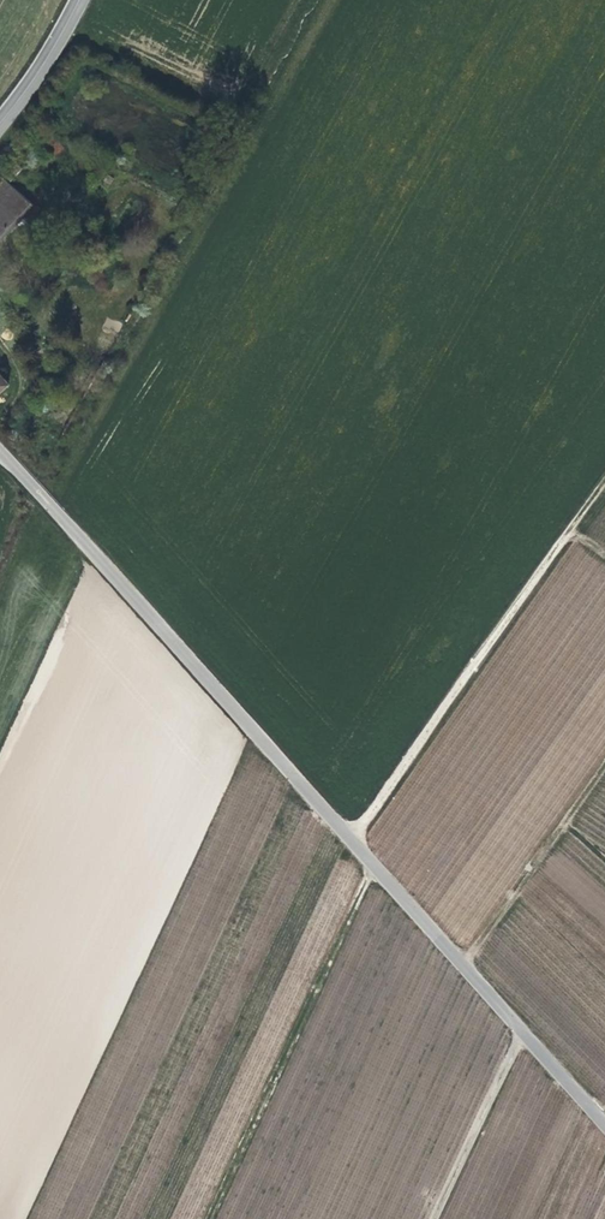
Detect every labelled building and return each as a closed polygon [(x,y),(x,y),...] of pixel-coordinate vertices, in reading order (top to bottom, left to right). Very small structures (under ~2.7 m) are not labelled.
[(31,206),(0,177),(0,241),(31,206)] [(599,1147),(583,1140),(578,1153),(593,1161),(599,1147)]
